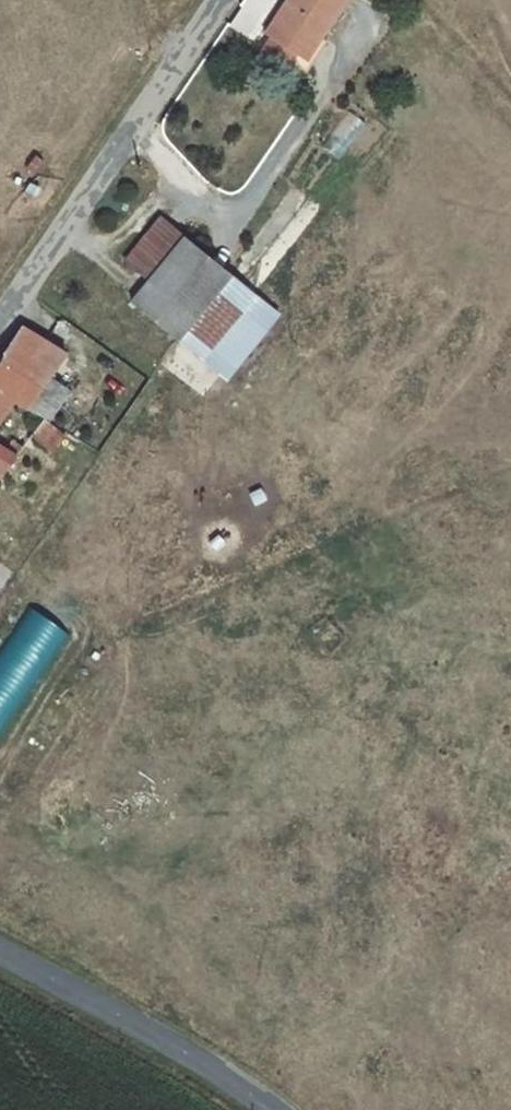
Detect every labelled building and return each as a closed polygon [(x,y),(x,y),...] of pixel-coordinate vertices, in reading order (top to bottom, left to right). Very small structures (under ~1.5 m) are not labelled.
[(287,1),(294,6),(289,13),(278,15),(267,33),(274,37),(294,50),(300,54),(301,55),(315,33),(320,36),(321,35),(344,0),(288,0),(287,1)] [(294,6),(287,1),(278,15),(289,13),(294,6)] [(320,36),(315,33),(301,55),(300,54),(294,64),(307,72),(328,40),(321,35),(320,36)] [(294,50),(274,37),(265,51),(285,64),(294,50)] [(126,262),(149,281),(184,237),(161,219),(126,262)] [(185,236),(184,237),(149,281),(132,302),(177,339),(178,338),(230,273),(185,236)] [(258,296),(230,273),(178,338),(225,376),(276,313),(277,314),(279,312),(258,296)] [(0,361),(0,389),(14,399),(28,407),(49,378),(66,355),(21,328),(2,354),(4,355),(0,361)] [(49,378),(28,407),(45,418),(47,419),(68,390),(49,378)] [(0,389),(0,419),(14,399),(0,389)] [(45,418),(32,434),(50,449),(63,433),(47,419),(45,418)] [(4,473),(25,445),(16,439),(7,449),(0,446),(0,470),(4,473)] [(0,647),(0,735),(70,635),(29,606),(0,647)]
